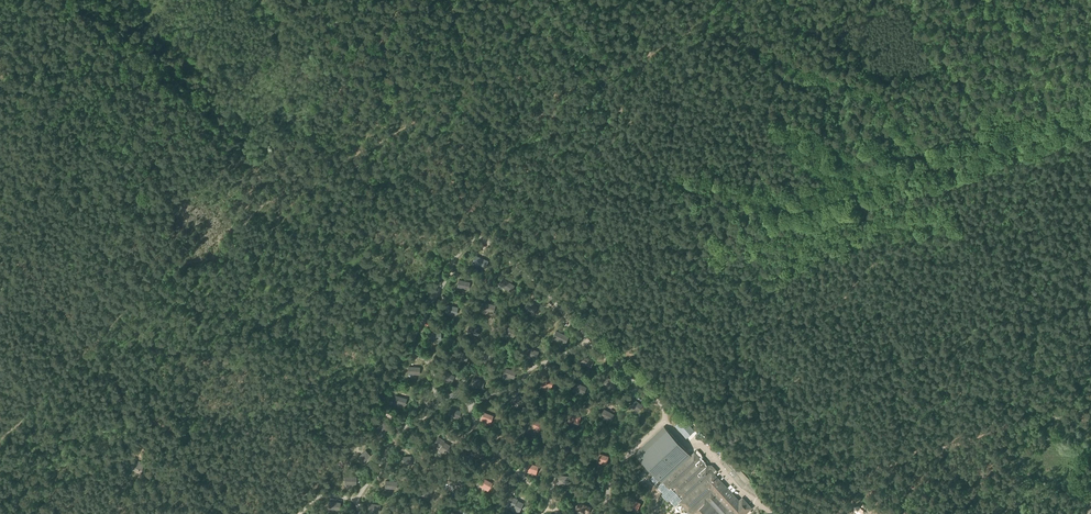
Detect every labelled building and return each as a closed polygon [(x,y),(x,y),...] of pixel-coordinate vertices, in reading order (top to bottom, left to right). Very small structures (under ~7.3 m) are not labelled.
[(473,262),(485,268),(488,261),(476,256),(473,262)] [(499,284),(511,292),(515,286),(503,278),(499,284)] [(457,287),(468,290),(470,283),(459,280),(457,287)] [(525,307),(536,315),(540,309),(529,301),(525,307)] [(483,309),(493,312),(495,306),(484,303),(483,309)] [(445,312),(456,314),(458,308),(447,305),(445,312)] [(467,332),(478,336),(480,329),(470,326),(467,332)] [(503,332),(513,337),(516,330),(506,326),(503,332)] [(553,337),(566,343),(569,337),(556,331),(553,337)] [(525,354),(537,358),(539,352),(527,348),(525,354)] [(456,358),(466,361),(468,355),(458,351),(456,358)] [(581,362),(591,367),(594,361),(584,356),(581,362)] [(503,375),(514,378),(516,372),(506,368),(503,375)] [(441,377),(451,382),(454,376),(445,371),(441,377)] [(541,386),(551,390),(554,381),(545,377),(541,386)] [(604,384),(614,389),(617,383),(608,377),(604,384)] [(472,385),(482,388),(484,381),(473,379),(472,385)] [(574,389),(584,394),(587,387),(577,383),(574,389)] [(510,399),(512,405),(523,402),(521,395),(510,399)] [(394,403),(405,406),(407,399),(396,396),(394,403)] [(630,405),(639,411),(643,406),(634,399),(630,405)] [(448,414),(458,418),(461,412),(451,408),(448,414)] [(601,416),(611,421),(614,415),(605,409),(601,416)] [(480,421),(490,425),(493,416),(484,412),(480,421)] [(569,422),(579,425),(581,416),(572,413),(569,422)] [(530,427),(539,432),(543,424),(534,419),(530,427)] [(683,420),(677,425),(674,427),(686,439),(687,439),(689,436),(694,432),(683,420)] [(375,430),(379,435),(388,429),(384,423),(375,430)] [(635,454),(654,475),(651,478),(653,481),(655,483),(659,480),(662,482),(657,487),(663,493),(666,497),(669,500),(675,506),(680,502),(691,513),(745,513),(750,510),(750,506),(743,498),(739,501),(715,474),(718,471),(712,465),(707,465),(707,466),(695,453),(691,455),(678,441),(665,426),(650,440),(635,454)] [(438,437),(433,445),(434,446),(437,447),(437,446),(440,448),(443,442),(444,441),(438,437)] [(440,448),(439,449),(442,450),(441,451),(443,453),(445,454),(449,445),(443,442),(440,448)] [(358,458),(362,463),(370,456),(366,450),(358,458)] [(597,462),(606,465),(609,456),(600,454),(597,462)] [(134,461),(131,470),(142,473),(144,465),(134,461)] [(527,472),(536,475),(539,466),(529,463),(527,472)] [(636,472),(642,478),(645,475),(646,474),(643,471),(642,472),(639,469),(636,472)] [(450,484),(461,485),(461,478),(450,477),(450,484)] [(479,486),(488,491),(493,483),(484,478),(479,486)] [(419,495),(430,498),(432,491),(421,488),(419,495)] [(511,496),(507,505),(508,505),(510,507),(511,505),(514,507),(517,501),(517,499),(511,496)] [(628,507),(637,511),(641,503),(632,499),(628,507)] [(514,508),(516,509),(515,510),(519,512),(523,503),(517,500),(514,508)] [(329,508),(339,510),(340,503),(329,502),(329,508)] [(368,510),(379,512),(380,505),(369,503),(368,510)] [(577,509),(588,513),(591,507),(580,503),(577,509)]
